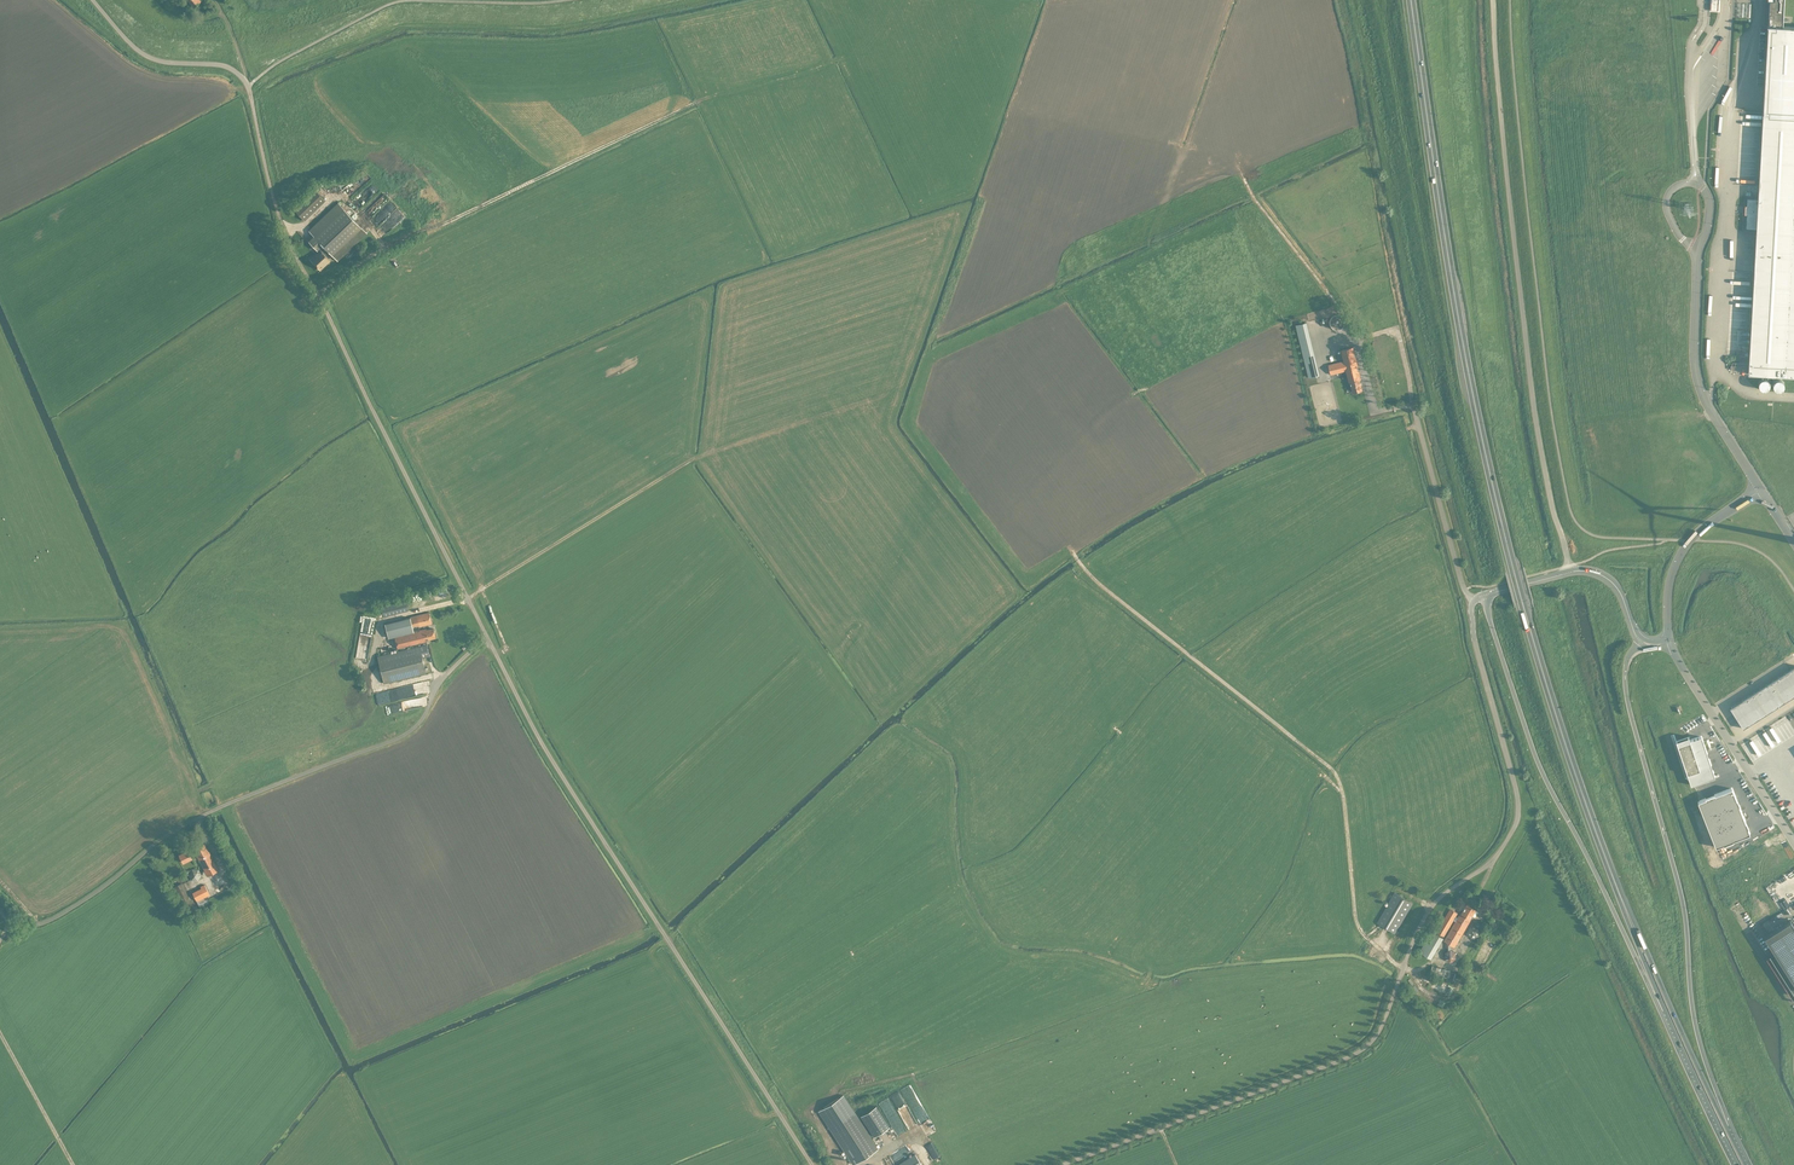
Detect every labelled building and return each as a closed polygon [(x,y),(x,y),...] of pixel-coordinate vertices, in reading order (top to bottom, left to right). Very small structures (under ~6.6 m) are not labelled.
[(1746,212),(1745,228),(1756,228),(1754,265),(1748,373),(1793,375),(1793,26),(1789,26),(1789,25),(1782,25),(1784,0),(1768,0),(1767,24),(1766,24),(1766,25),(1767,25),(1766,44),(1766,49),(1762,111),(1761,111),(1761,112),(1762,112),(1757,198),(1747,198),(1746,212)] [(366,169),(346,185),(352,193),(372,177),(366,169)] [(361,195),(367,200),(380,188),(374,182),(361,195)] [(304,219),(325,199),(314,188),(293,208),(304,219)] [(382,196),(367,209),(387,230),(404,215),(389,198),(387,195),(383,198),(382,196)] [(366,232),(352,217),(338,202),(308,230),(313,235),(308,240),(317,250),(309,258),(320,269),(330,260),(328,257),(331,254),(337,260),(366,232)] [(364,236),(367,239),(372,234),(369,231),(364,236)] [(1746,298),(1746,272),(1731,271),(1731,299),(1738,299),(1738,298),(1746,298)] [(1332,315),(1330,317),(1329,319),(1329,322),(1329,324),(1330,326),(1331,327),(1332,328),(1333,329),(1335,329),(1336,329),(1338,329),(1340,329),(1341,328),(1342,327),(1343,326),(1343,324),(1344,323),(1344,321),(1343,318),(1342,317),(1340,315),(1338,315),(1336,314),(1334,315),(1332,315)] [(1319,374),(1306,321),(1295,324),(1308,377),(1319,374)] [(1343,360),(1328,364),(1330,374),(1345,370),(1348,381),(1349,381),(1352,392),(1362,389),(1359,379),(1360,378),(1352,346),(1340,349),(1343,360)] [(1326,358),(1336,356),(1334,349),(1325,351),(1326,358)] [(1759,386),(1761,388),(1764,388),(1766,388),(1768,386),(1769,384),(1769,382),(1768,379),(1766,378),(1764,377),(1761,378),(1759,379),(1758,381),(1758,384),(1759,386)] [(1773,386),(1774,388),(1777,389),(1779,389),(1782,388),(1783,386),(1784,384),(1783,381),(1782,379),(1779,378),(1777,378),(1774,379),(1773,381),(1772,384),(1773,386)] [(1680,436),(1651,439),(1652,444),(1681,441),(1680,436)] [(383,616),(407,610),(405,600),(380,606),(383,616)] [(429,655),(427,646),(425,639),(435,637),(433,627),(426,629),(425,628),(419,629),(418,626),(432,622),(429,611),(410,616),(410,617),(384,623),(388,637),(394,635),(397,648),(411,644),(412,647),(377,655),(383,682),(425,672),(422,656),(429,655)] [(1784,672),(1790,682),(1793,680),(1793,675),(1790,668),(1784,672)] [(1784,672),(1778,676),(1784,686),(1790,682),(1784,672)] [(1778,676),(1772,680),(1778,690),(1784,686),(1778,676)] [(389,700),(391,708),(423,701),(422,693),(430,691),(427,680),(380,690),(382,701),(389,700)] [(1772,680),(1766,684),(1772,694),(1778,690),(1772,680)] [(1784,686),(1791,697),(1793,695),(1793,688),(1790,682),(1784,686)] [(1766,684),(1760,687),(1766,698),(1772,694),(1766,684)] [(1784,686),(1778,690),(1785,700),(1791,697),(1784,686)] [(1760,687),(1754,691),(1760,701),(1766,698),(1760,687)] [(1778,690),(1772,694),(1779,704),(1785,700),(1778,690)] [(1754,691),(1748,695),(1754,705),(1760,701),(1754,691)] [(1772,694),(1766,698),(1773,708),(1779,704),(1772,694)] [(1748,695),(1742,699),(1743,701),(1748,709),(1754,705),(1748,695)] [(1766,698),(1760,701),(1767,712),(1773,708),(1766,698)] [(1738,701),(1736,703),(1742,713),(1748,709),(1743,701),(1740,703),(1738,701)] [(1760,701),(1754,705),(1761,716),(1767,712),(1760,701)] [(1736,703),(1729,707),(1736,717),(1742,713),(1736,703)] [(1754,705),(1748,709),(1753,717),(1755,719),(1761,716),(1754,705)] [(1748,709),(1742,713),(1749,723),(1752,722),(1750,719),(1753,717),(1748,709)] [(1742,713),(1736,717),(1743,727),(1749,723),(1742,713)] [(1701,735),(1689,739),(1688,735),(1676,739),(1690,784),(1714,776),(1701,735)] [(1714,793),(1705,797),(1705,798),(1697,801),(1715,846),(1723,843),(1723,844),(1733,840),(1732,839),(1749,833),(1747,827),(1748,827),(1746,821),(1745,821),(1738,804),(1739,804),(1737,798),(1736,798),(1731,787),(1714,794),(1714,793)] [(187,849),(179,853),(183,862),(192,857),(191,856),(196,854),(207,875),(218,870),(204,842),(193,848),(193,849),(189,851),(187,849)] [(188,873),(191,879),(197,880),(201,874),(198,868),(192,868),(188,873)] [(194,909),(181,882),(175,886),(188,912),(194,909)] [(200,885),(201,887),(192,892),(198,903),(207,899),(205,895),(209,894),(204,883),(200,885)] [(1412,902),(1394,892),(1376,922),(1394,932),(1412,902)] [(1463,909),(1461,912),(1460,912),(1457,917),(1455,920),(1444,940),(1454,946),(1471,918),(1470,917),(1475,908),(1466,903),(1464,907),(1465,907),(1463,909)] [(1450,908),(1436,931),(1443,935),(1453,919),(1455,920),(1457,917),(1455,915),(1457,912),(1450,908)] [(1790,918),(1764,935),(1775,954),(1769,958),(1793,994),(1793,925),(1790,918)] [(1474,920),(1466,932),(1476,938),(1484,925),(1474,920)] [(1430,957),(1443,936),(1431,929),(1419,950),(1430,957)] [(1444,951),(1444,958),(1449,961),(1455,958),(1455,951),(1450,948),(1444,951)] [(1446,978),(1452,980),(1455,972),(1432,964),(1429,971),(1447,977),(1446,978)] [(1770,989),(1776,985),(1772,978),(1765,982),(1770,989)] [(890,1095),(896,1106),(903,1103),(904,1105),(906,1104),(898,1090),(890,1095)] [(853,1163),(877,1148),(843,1094),(819,1109),(853,1163)] [(879,1101),(897,1138),(907,1133),(889,1096),(879,1101)] [(889,1125),(876,1105),(860,1115),(873,1135),(889,1125)] [(923,1122),(929,1133),(932,1131),(926,1120),(923,1122)] [(889,1156),(894,1163),(902,1158),(903,1159),(913,1153),(907,1144),(889,1156)] [(914,1153),(896,1164),(922,1164),(914,1153)]
